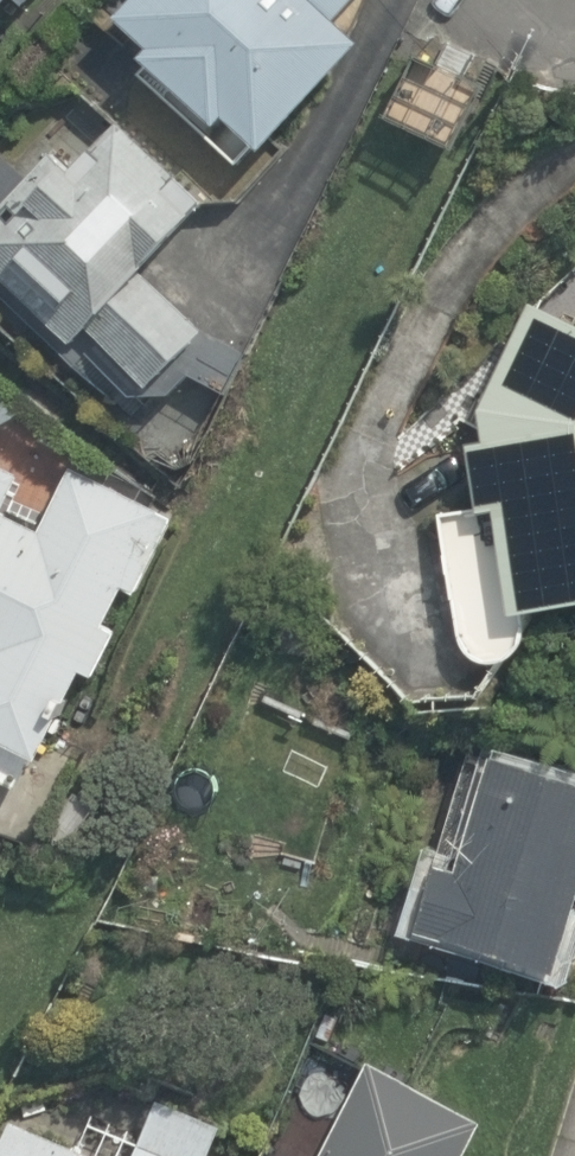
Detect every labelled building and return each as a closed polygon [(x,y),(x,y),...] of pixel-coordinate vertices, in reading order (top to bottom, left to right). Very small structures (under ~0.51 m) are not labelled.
[(39,0),(0,0),(0,46),(39,0)] [(113,37),(272,180),(378,61),(341,28),(366,0),(146,0),(113,37)] [(421,83),(395,138),(465,172),(492,117),(421,83)] [(0,207),(0,286),(154,429),(194,385),(218,408),(253,370),(154,279),(224,204),(126,113),(83,159),(63,140),(0,207)] [(493,512),(449,517),(465,656),(466,660),(467,663),(469,666),(471,669),(473,671),(475,674),(478,676),(480,678),(483,680),(486,682),(489,683),(493,685),(496,685),(499,686),(503,687),(506,687),(509,687),(513,686),(516,686),(519,685),(522,684),(526,682),(529,680),(531,678),(534,676),(537,674),(539,672),(541,669),(543,666),(544,663),(546,660),(547,657),(548,653),(549,650),(549,647),(574,644),(574,287),(565,313),(536,302),(484,438),(493,512)] [(173,522),(65,477),(55,501),(0,477),(0,755),(64,782),(173,522)] [(476,759),(413,948),(567,999),(574,975),(574,792),(476,759)] [(489,1141),(363,1085),(331,1155),(483,1155),(489,1141)] [(232,1125),(165,1096),(147,1137),(84,1110),(67,1149),(13,1125),(0,1155),(219,1155),(232,1125)]
